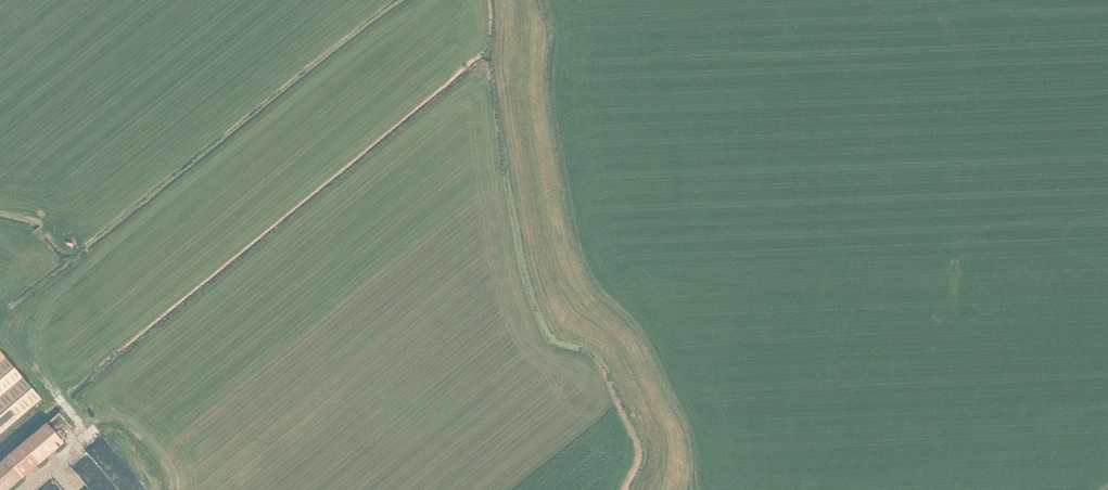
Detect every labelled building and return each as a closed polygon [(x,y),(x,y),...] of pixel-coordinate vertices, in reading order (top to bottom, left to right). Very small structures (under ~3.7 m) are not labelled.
[(41,400),(0,352),(0,435),(41,400)] [(63,444),(46,424),(0,462),(0,489),(9,489),(63,444)] [(114,441),(107,445),(105,441),(99,445),(102,450),(94,454),(112,483),(100,489),(145,489),(114,441)] [(59,485),(59,484),(53,477),(38,489),(63,489),(59,485)]
